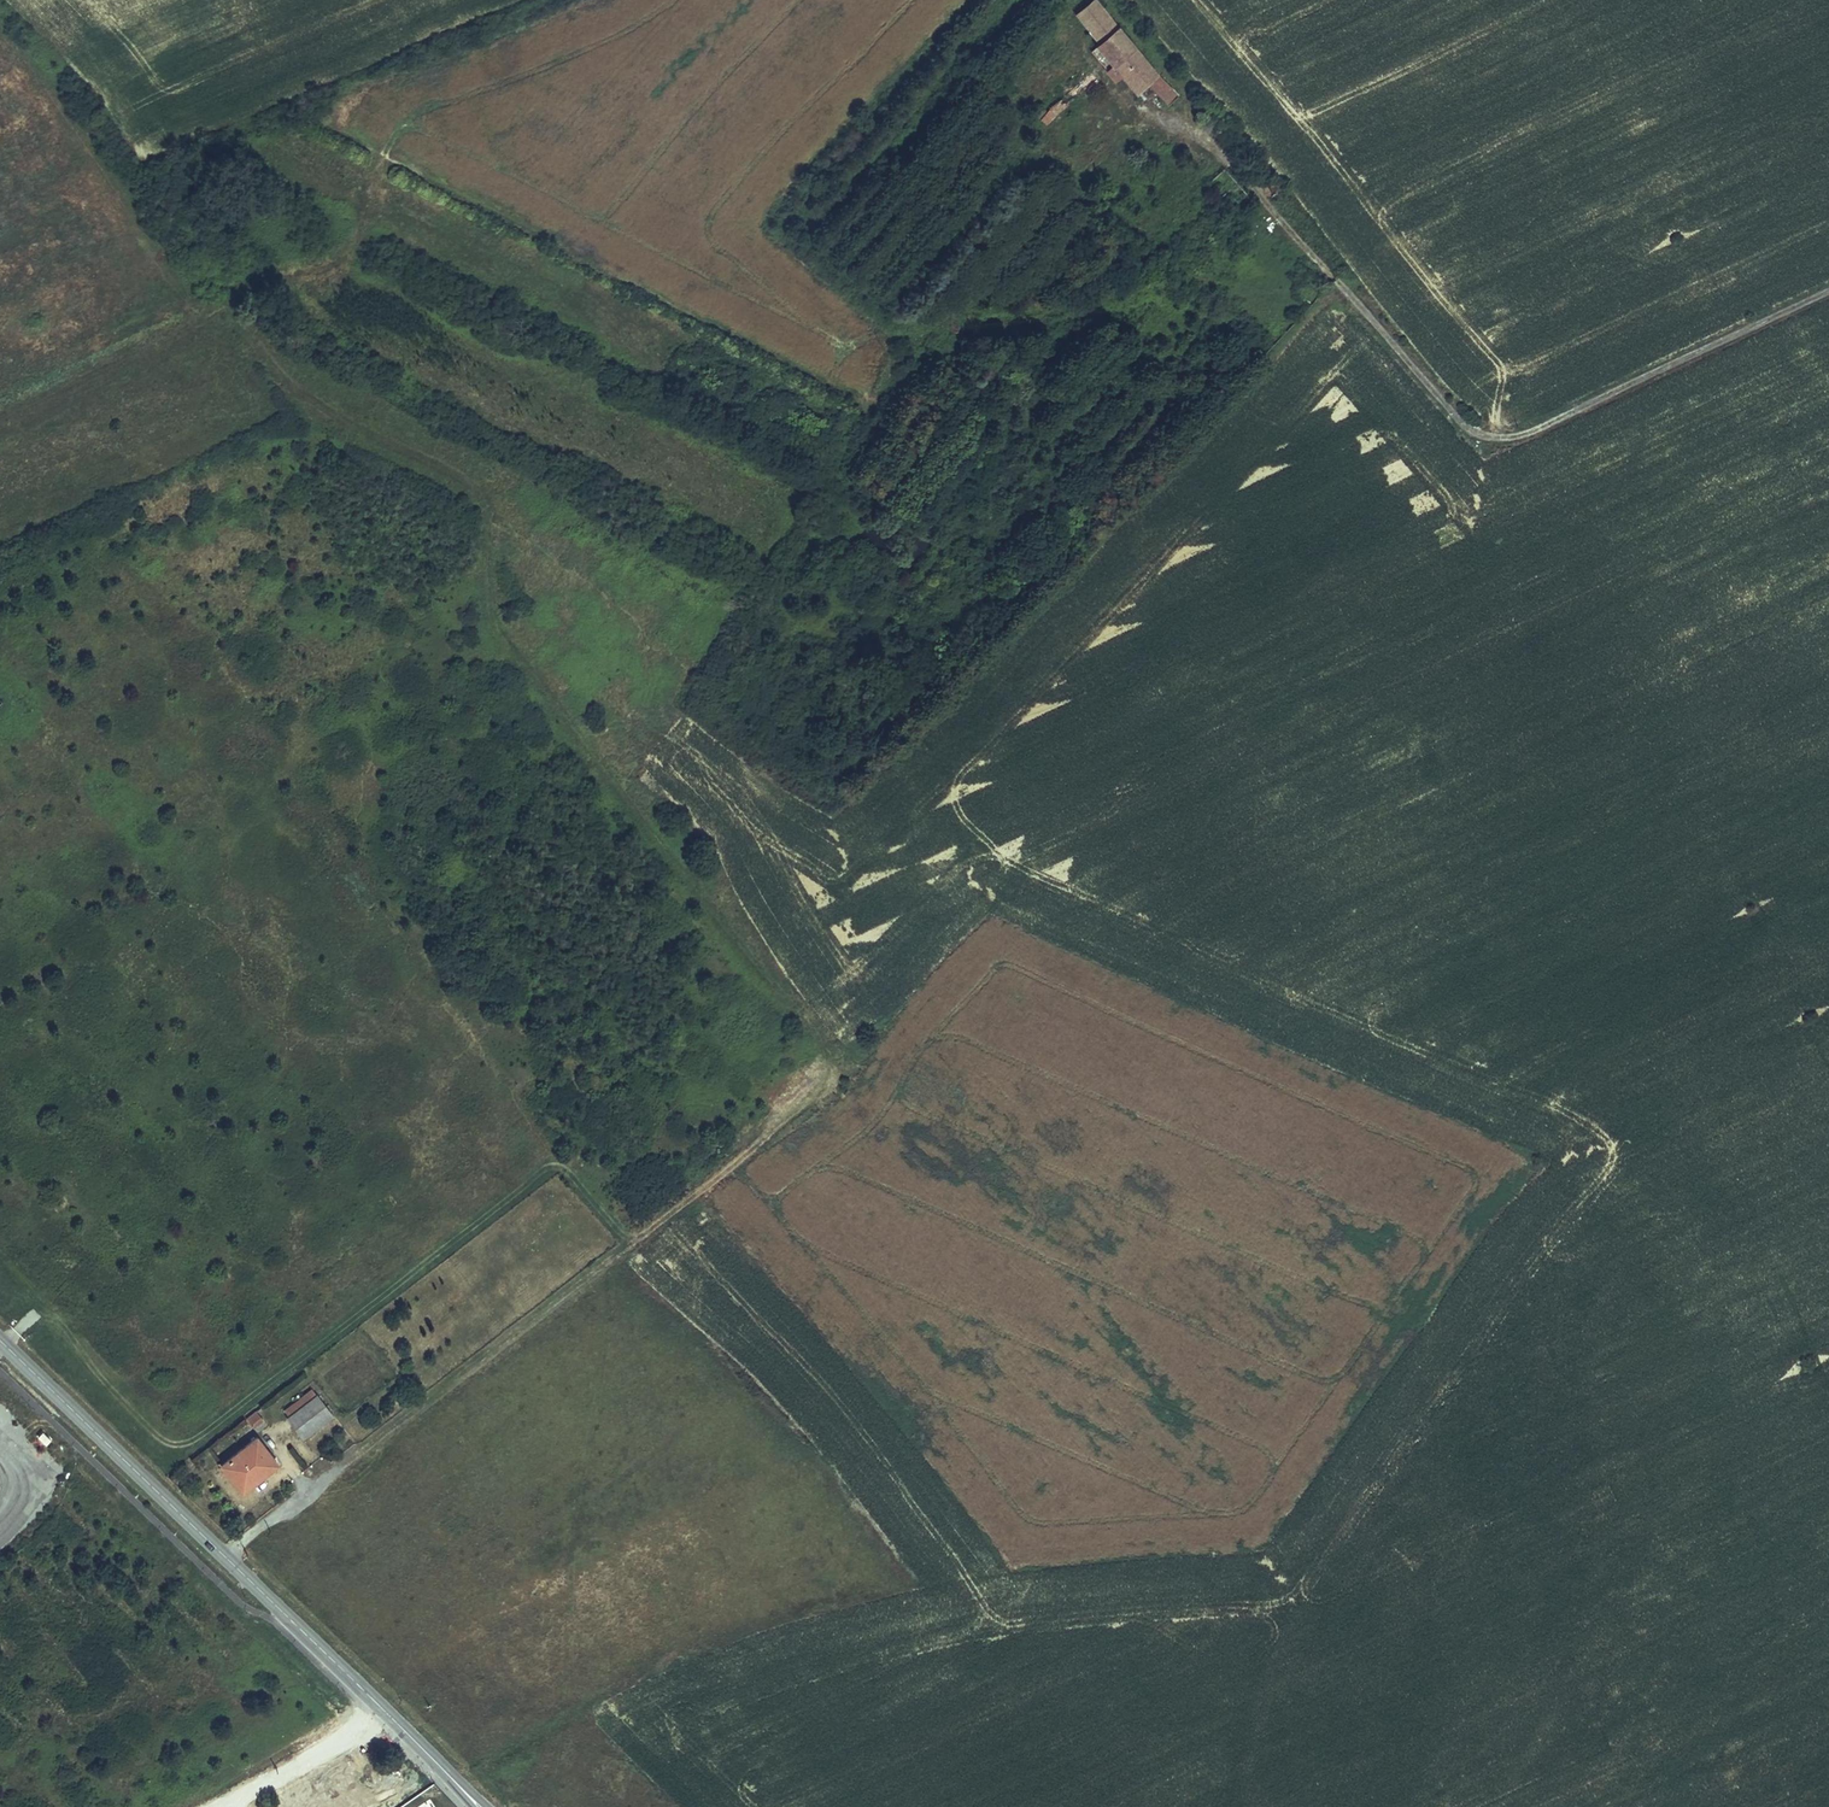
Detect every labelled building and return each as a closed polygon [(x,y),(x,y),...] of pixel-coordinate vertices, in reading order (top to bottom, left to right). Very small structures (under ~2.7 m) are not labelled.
[(1096,0),(1094,0),(1077,15),(1101,42),(1097,46),(1122,75),(1138,93),(1150,83),(1168,106),(1178,97),(1096,0)] [(1117,79),(1122,75),(1097,46),(1093,50),(1092,50),(1117,79)] [(1041,118),(1051,110),(1055,115),(1097,79),(1097,78),(1088,67),(1036,112),(1036,113),(1041,118)] [(1046,124),(1055,115),(1051,110),(1041,118),(1046,124)] [(1186,151),(1200,166),(1206,160),(1192,145),(1186,151)] [(303,1438),(332,1414),(317,1395),(288,1418),(303,1438)] [(267,1425),(257,1411),(246,1419),(256,1432),(267,1425)] [(267,1472),(277,1464),(256,1437),(222,1464),(241,1489),(266,1469),(267,1472)] [(267,1472),(266,1469),(241,1489),(243,1492),(267,1472)] [(431,1801),(441,1796),(436,1786),(426,1792),(431,1801)]
